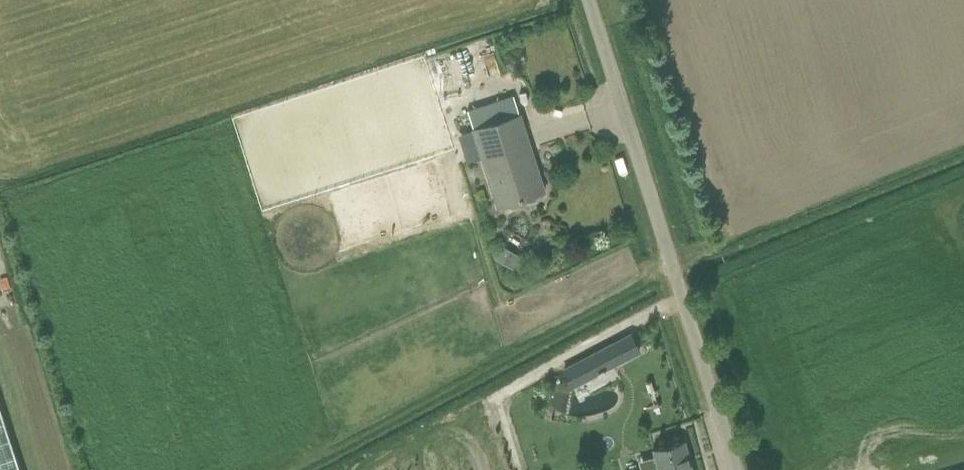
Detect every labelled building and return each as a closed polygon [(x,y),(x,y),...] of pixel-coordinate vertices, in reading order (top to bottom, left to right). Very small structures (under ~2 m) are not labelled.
[(498,206),(544,191),(514,95),(470,110),(474,129),(498,206)] [(508,265),(515,253),(503,246),(496,257),(508,265)] [(631,332),(578,360),(588,379),(621,362),(618,357),(638,346),(631,332)] [(0,407),(0,469),(20,469),(0,407)] [(685,440),(653,449),(659,469),(693,469),(685,440)]
